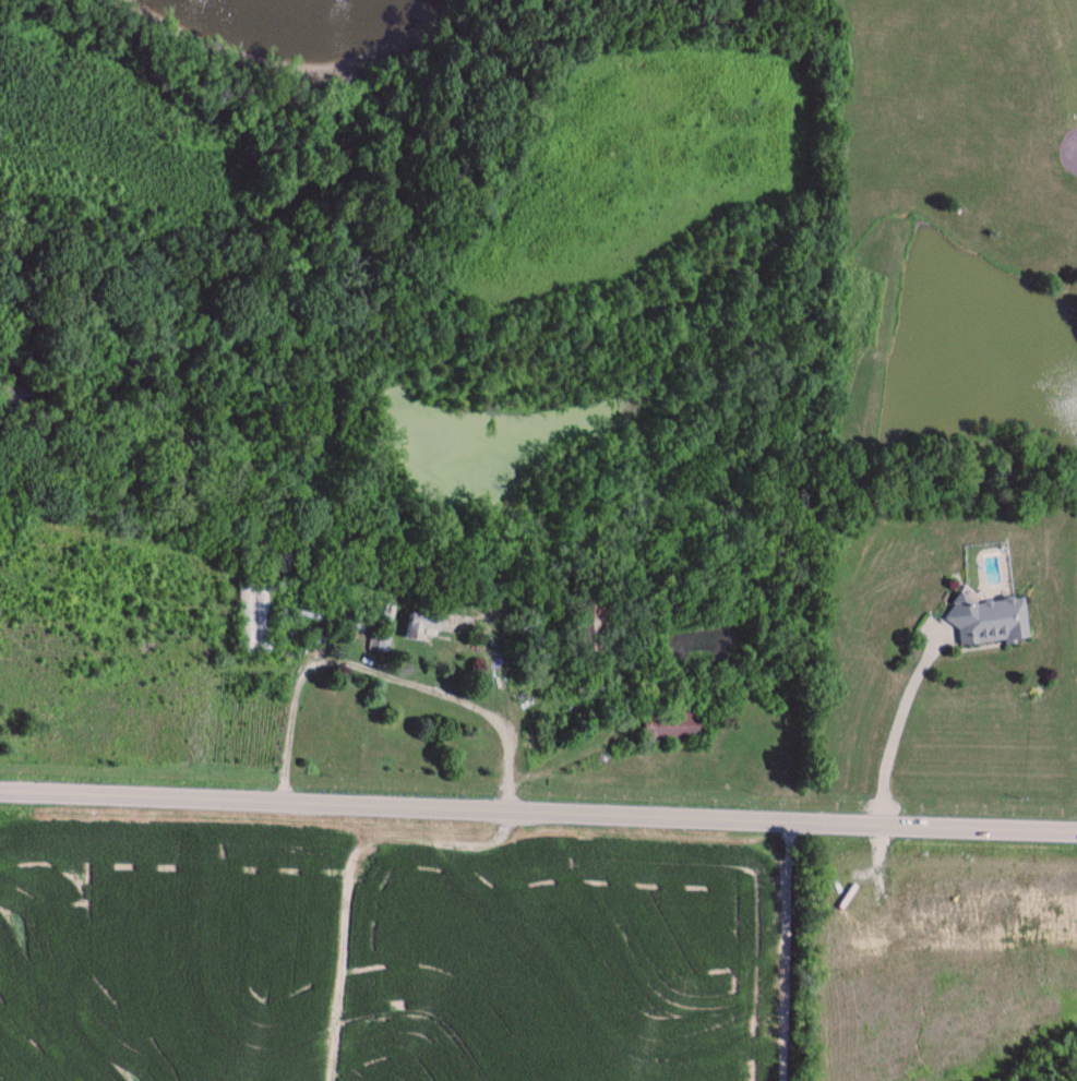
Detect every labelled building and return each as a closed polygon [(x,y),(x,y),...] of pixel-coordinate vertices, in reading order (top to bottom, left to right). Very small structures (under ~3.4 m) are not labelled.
[(272,654),(271,585),(241,585),(242,655),(272,654)] [(1030,640),(1026,597),(957,604),(957,611),(949,612),(951,633),(967,632),(968,646),(1030,640)] [(589,652),(610,652),(611,600),(589,599),(589,652)] [(438,619),(410,614),(405,640),(425,644),(427,636),(437,638),(438,630),(452,633),(455,617),(439,613),(438,619)] [(644,714),(645,745),(702,743),(701,713),(644,714)]
